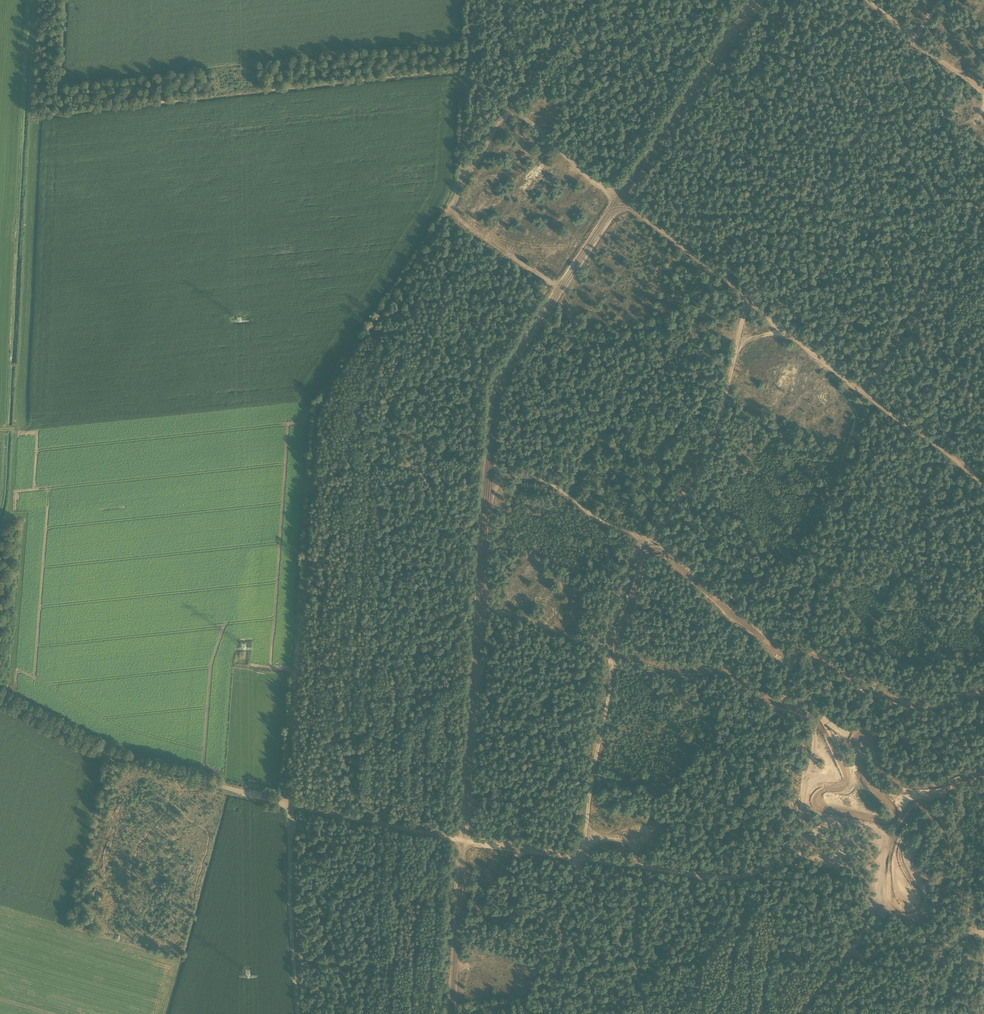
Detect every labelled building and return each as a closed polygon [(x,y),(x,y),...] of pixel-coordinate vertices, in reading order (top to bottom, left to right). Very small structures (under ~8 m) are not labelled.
[(789,839),(782,844),(786,849),(793,844),(789,839)]
